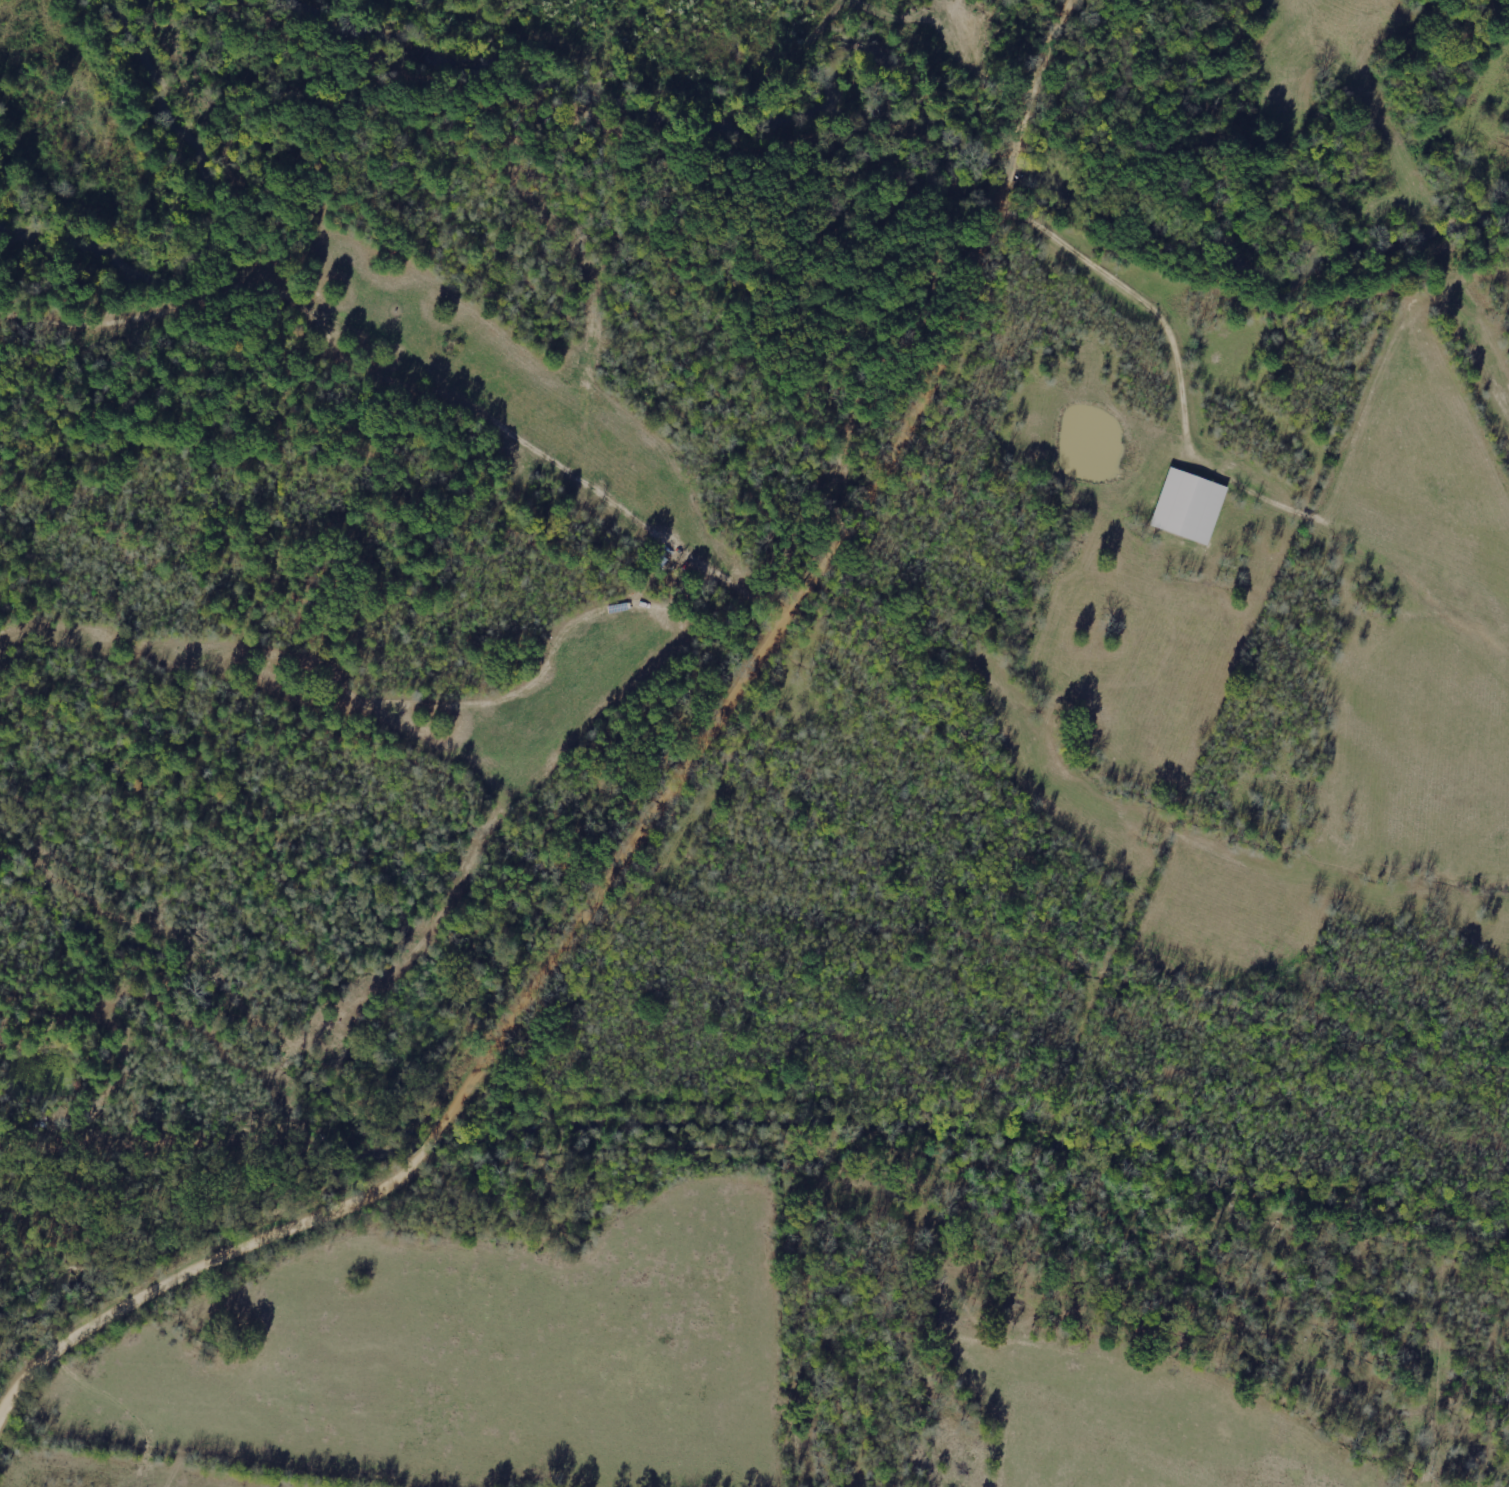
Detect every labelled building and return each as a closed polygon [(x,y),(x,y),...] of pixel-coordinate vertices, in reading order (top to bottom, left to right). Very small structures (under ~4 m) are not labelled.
[(1230,486),(1171,467),(1153,526),(1212,544),(1230,486)]
